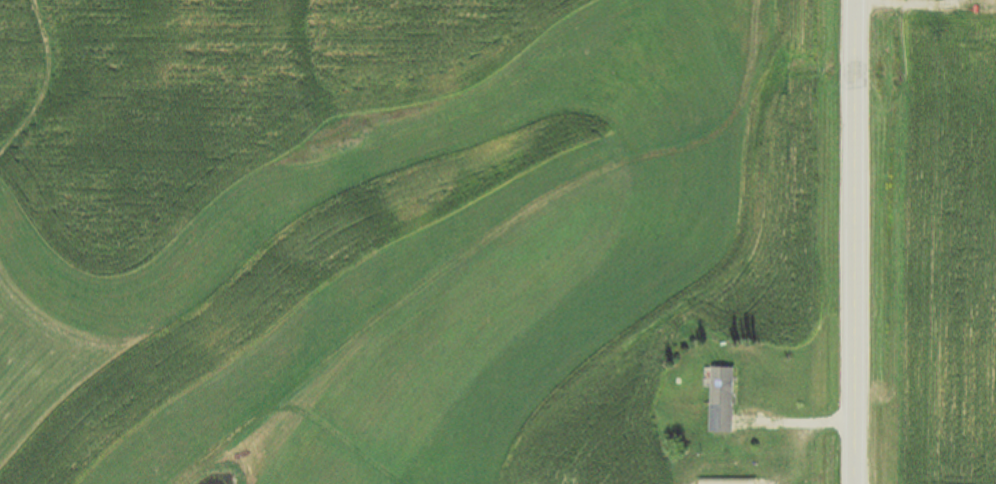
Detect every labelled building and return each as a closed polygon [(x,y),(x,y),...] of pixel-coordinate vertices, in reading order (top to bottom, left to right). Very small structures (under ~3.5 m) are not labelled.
[(731,436),(731,370),(708,370),(708,436),(731,436)]
